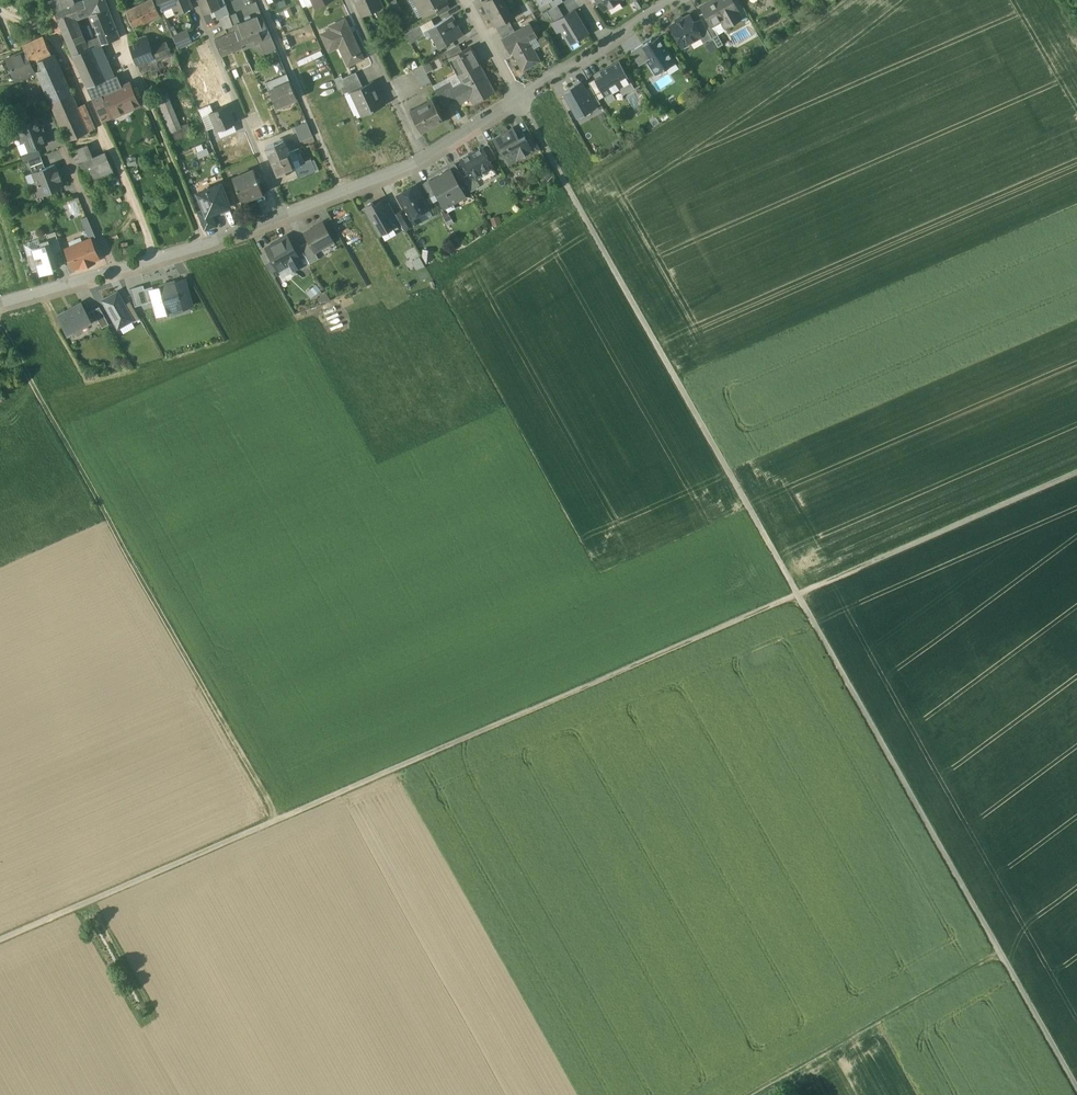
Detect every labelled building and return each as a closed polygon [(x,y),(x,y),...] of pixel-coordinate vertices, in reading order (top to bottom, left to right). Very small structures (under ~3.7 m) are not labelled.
[(49,1),(53,12),(54,12),(54,11),(74,4),(72,0),(53,0),(49,1)] [(54,11),(54,12),(59,23),(73,19),(89,13),(89,12),(84,0),(74,4),(54,11)] [(89,12),(93,14),(108,8),(105,0),(84,0),(89,12)] [(127,11),(133,27),(146,21),(146,23),(154,19),(153,17),(160,14),(158,10),(154,0),(148,0),(127,11)] [(158,10),(161,9),(164,8),(162,3),(170,0),(154,0),(158,10)] [(162,3),(164,8),(161,9),(165,18),(177,14),(171,0),(170,0),(162,3)] [(177,14),(192,7),(189,0),(171,0),(177,14)] [(198,0),(204,14),(209,12),(214,10),(219,8),(217,1),(216,0),(198,0)] [(217,1),(219,8),(214,10),(219,19),(229,16),(223,0),(221,0),(217,1)] [(362,16),(372,12),(369,6),(374,4),(372,0),(354,0),(362,16)] [(423,17),(447,4),(444,0),(413,0),(423,17)] [(483,3),(495,25),(507,18),(515,14),(509,4),(507,5),(504,0),(488,0),(483,3)] [(562,0),(551,0),(548,2),(552,8),(557,5),(563,2),(562,0)] [(604,11),(622,0),(597,0),(604,11)] [(701,6),(705,12),(712,25),(725,18),(729,24),(740,17),(731,0),(712,0),(701,6)] [(551,24),(564,17),(557,5),(552,8),(541,15),(548,26),(551,24)] [(120,38),(108,8),(93,14),(105,43),(120,38)] [(568,45),(587,33),(573,11),(564,17),(551,24),(558,36),(561,34),(568,45)] [(53,12),(44,16),(52,34),(62,29),(59,23),(54,12),(53,12)] [(213,22),(209,12),(204,14),(208,24),(213,22)] [(712,25),(705,12),(699,15),(701,19),(712,38),(718,35),(712,25)] [(689,15),(670,26),(681,47),(684,48),(689,45),(689,42),(700,36),(701,36),(693,23),(689,15)] [(262,16),(254,19),(258,30),(266,27),(262,16)] [(453,16),(431,28),(442,47),(463,35),(453,16)] [(507,18),(495,25),(498,32),(511,25),(507,18)] [(86,49),(73,19),(59,23),(62,29),(72,53),(86,49)] [(254,19),(233,27),(235,30),(241,44),(253,39),(255,43),(258,42),(262,41),(260,36),(258,30),(254,19)] [(345,19),(330,25),(332,30),(321,35),(329,51),(339,46),(348,65),(363,59),(345,19)] [(712,38),(701,19),(693,23),(701,36),(700,36),(703,42),(712,38)] [(511,25),(498,32),(502,40),(515,33),(511,25)] [(502,40),(509,53),(513,51),(518,60),(517,60),(522,70),(538,61),(528,43),(537,38),(530,25),(515,33),(502,40)] [(420,26),(406,34),(411,44),(425,36),(420,26)] [(241,44),(235,30),(229,33),(236,50),(242,48),(241,44)] [(186,31),(173,37),(178,48),(191,42),(186,31)] [(269,32),(260,36),(262,41),(258,42),(263,54),(276,49),(269,32)] [(229,33),(214,41),(221,56),(236,50),(229,33)] [(43,36),(22,46),(25,52),(31,65),(31,64),(39,61),(51,55),(51,54),(43,36)] [(658,37),(648,44),(647,42),(643,44),(643,45),(651,57),(647,59),(647,60),(656,74),(665,68),(663,65),(673,59),(658,37)] [(147,39),(130,46),(137,65),(148,61),(154,58),(151,50),(147,39)] [(643,43),(631,51),(639,66),(647,60),(647,59),(651,57),(643,45),(643,44),(643,43)] [(166,44),(151,50),(154,58),(148,61),(155,77),(159,75),(163,83),(183,75),(175,55),(172,56),(166,44)] [(456,46),(445,52),(448,58),(460,52),(456,46)] [(86,49),(72,53),(87,87),(105,80),(100,70),(90,47),(86,49)] [(460,52),(448,58),(450,62),(453,61),(460,57),(463,55),(471,51),(469,47),(460,52)] [(471,51),(463,55),(460,57),(453,61),(459,72),(457,74),(459,77),(480,66),(471,51)] [(25,52),(7,60),(15,80),(34,72),(31,64),(31,65),(25,52)] [(54,53),(51,54),(51,55),(39,61),(43,69),(37,72),(50,102),(71,93),(54,53)] [(619,60),(599,71),(601,75),(604,79),(610,91),(611,90),(617,86),(618,88),(631,81),(619,60)] [(206,106),(200,87),(212,83),(205,61),(182,68),(195,110),(206,106)] [(246,62),(241,65),(249,80),(255,77),(246,62)] [(430,82),(421,65),(411,70),(420,87),(430,82)] [(480,66),(459,77),(462,83),(453,89),(452,89),(458,100),(460,104),(470,98),(473,104),(494,93),(480,66)] [(111,67),(100,70),(105,80),(105,82),(114,78),(115,76),(111,67)] [(356,73),(343,78),(342,75),(334,79),(338,89),(346,86),(359,80),(356,73)] [(287,74),(265,83),(269,91),(290,82),(287,74)] [(457,74),(447,80),(449,83),(453,89),(462,83),(459,77),(457,74)] [(601,75),(588,83),(592,89),(598,100),(604,96),(597,83),(604,79),(601,75)] [(105,80),(87,87),(95,104),(128,90),(125,84),(120,86),(115,76),(114,78),(105,82),(105,80)] [(604,79),(597,83),(604,96),(612,92),(611,90),(610,91),(604,79)] [(359,80),(346,86),(349,93),(352,92),(352,91),(362,87),(359,80)] [(362,87),(352,91),(352,92),(361,111),(369,107),(371,111),(384,105),(374,81),(362,87)] [(631,81),(618,88),(622,95),(634,88),(631,81)] [(290,82),(269,91),(276,108),(297,99),(290,82)] [(128,90),(95,104),(102,120),(114,115),(112,110),(115,109),(117,114),(139,104),(130,84),(128,83),(125,84),(128,90)] [(449,83),(435,90),(444,108),(458,100),(452,89),(453,89),(449,83)] [(581,83),(564,92),(566,96),(572,108),(577,116),(594,107),(586,92),(581,83)] [(592,89),(586,92),(594,107),(600,104),(598,100),(592,89)] [(167,92),(153,98),(172,143),(193,135),(188,123),(181,126),(167,92)] [(612,92),(604,96),(608,103),(615,99),(612,92)] [(71,93),(50,102),(67,141),(88,132),(77,107),(71,93)] [(572,108),(566,96),(560,100),(567,111),(572,108)] [(432,99),(410,111),(420,132),(430,127),(429,125),(441,119),(442,121),(443,120),(432,99)] [(85,104),(77,107),(88,132),(96,128),(85,104)] [(200,109),(199,110),(201,117),(210,114),(209,112),(212,111),(210,105),(200,109)] [(212,111),(209,112),(210,114),(216,131),(234,123),(230,113),(229,114),(226,106),(227,106),(227,105),(212,111)] [(21,126),(29,149),(37,146),(45,142),(37,120),(21,126)] [(307,122),(294,127),(297,134),(310,129),(307,122)] [(268,125),(254,129),(259,141),(273,136),(268,125)] [(513,128),(493,139),(499,150),(501,149),(505,156),(503,157),(508,166),(517,160),(516,158),(531,150),(532,150),(525,137),(523,134),(518,137),(513,128)] [(310,129),(297,134),(300,141),(312,137),(313,136),(310,129)] [(531,133),(525,137),(532,150),(531,150),(533,153),(540,149),(531,133)] [(312,137),(300,141),(302,146),(314,141),(312,137)] [(493,139),(488,142),(494,153),(499,150),(493,139)] [(284,140),(266,147),(271,159),(289,152),(284,140)] [(488,144),(482,147),(488,158),(490,157),(492,160),(496,158),(488,144)] [(86,145),(72,152),(87,186),(114,174),(105,152),(92,158),(86,145)] [(482,147),(461,159),(469,174),(476,186),(497,174),(488,158),(482,147)] [(289,152),(271,159),(277,175),(295,168),(289,152)] [(40,156),(28,160),(33,173),(45,168),(40,156)] [(311,161),(299,166),(300,168),(295,170),(298,177),(315,170),(311,161)] [(45,168),(33,173),(38,185),(35,187),(39,196),(63,187),(60,178),(61,178),(58,171),(57,171),(54,164),(45,168)] [(463,177),(455,164),(448,168),(449,170),(450,170),(456,181),(463,177)] [(430,181),(437,193),(444,207),(464,196),(456,181),(450,170),(449,170),(430,181)] [(253,171),(233,179),(242,202),(262,194),(253,171)] [(469,174),(463,177),(471,191),(478,187),(476,186),(469,174)] [(430,180),(422,184),(430,197),(437,193),(430,181),(430,180)] [(198,193),(204,210),(206,215),(212,213),(231,206),(222,184),(198,193)] [(415,185),(397,195),(405,209),(410,218),(411,218),(414,223),(420,220),(417,214),(428,208),(415,185)] [(381,202),(375,205),(373,203),(365,207),(380,233),(393,226),(394,225),(386,210),(381,202)] [(391,207),(386,210),(394,225),(393,226),(395,229),(401,225),(396,214),(391,207)] [(405,209),(396,214),(401,225),(404,229),(414,223),(411,218),(410,218),(405,209)] [(198,212),(205,229),(217,224),(212,213),(206,215),(204,210),(198,212)] [(85,215),(79,217),(83,229),(89,227),(85,215)] [(323,222),(304,233),(309,241),(315,251),(333,241),(323,222)] [(55,231),(46,234),(48,239),(48,238),(53,252),(61,250),(55,231)] [(293,247),(287,236),(282,239),(281,238),(265,247),(267,251),(277,268),(278,270),(290,263),(293,269),(303,263),(300,258),(293,247)] [(53,252),(48,238),(48,239),(40,241),(41,246),(45,244),(52,266),(57,265),(53,252)] [(90,239),(70,248),(74,258),(71,259),(74,266),(81,264),(82,266),(93,261),(92,259),(97,257),(90,239)] [(315,251),(309,241),(300,245),(305,255),(310,263),(318,258),(315,251)] [(300,245),(299,243),(293,247),(300,258),(305,255),(300,245)] [(41,246),(33,248),(34,253),(38,265),(40,273),(53,269),(52,266),(45,244),(41,246)] [(277,268),(267,251),(260,255),(270,272),(277,268)] [(34,253),(27,255),(31,267),(38,265),(34,253)] [(414,268),(422,265),(419,256),(411,259),(414,268)] [(153,300),(157,315),(192,305),(185,279),(153,288),(152,286),(151,286),(155,300),(153,300)] [(314,283),(305,290),(309,296),(319,289),(314,283)] [(143,285),(130,289),(135,306),(155,300),(151,286),(144,288),(143,285)] [(133,319),(124,304),(117,292),(103,300),(118,327),(132,319),(133,319)] [(133,321),(140,318),(130,300),(124,304),(133,319),(132,319),(133,321)] [(81,302),(58,315),(68,333),(91,320),(81,302)] [(99,306),(92,310),(102,327),(109,323),(99,306)]
